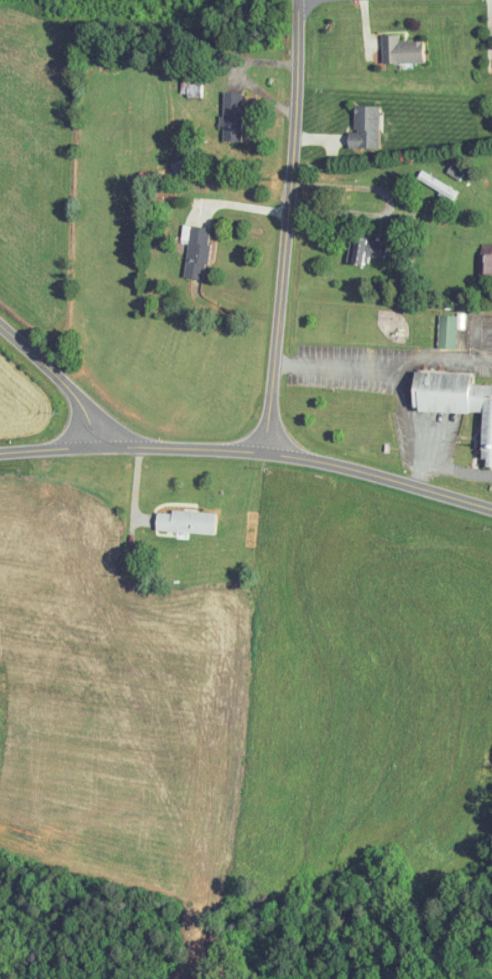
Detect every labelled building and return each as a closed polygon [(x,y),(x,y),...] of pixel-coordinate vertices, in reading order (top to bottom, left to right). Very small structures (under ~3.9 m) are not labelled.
[(396,41),(396,35),(379,36),(379,63),(423,63),(422,41),(396,41)] [(247,139),(248,91),(225,91),(224,138),(247,139)] [(376,106),(357,106),(357,131),(353,131),(353,148),(377,148),(376,106)] [(455,188),(417,171),(413,179),(451,197),(455,188)] [(186,277),(209,279),(213,245),(210,244),(212,227),(185,224),(183,241),(190,242),(186,277)] [(382,240),(351,236),(347,261),(365,264),(366,255),(379,257),(382,240)] [(481,245),(481,251),(478,251),(477,274),(491,275),(491,245),(481,245)] [(464,328),(465,314),(435,313),(434,347),(453,347),(453,328),(464,328)] [(476,457),(481,457),(481,465),(491,465),(491,457),(491,384),(465,383),(465,371),(407,370),(406,409),(477,411),(476,457)] [(211,511),(167,509),(167,512),(153,511),(152,529),(175,530),(174,537),(187,538),(187,532),(210,533),(211,511)]
